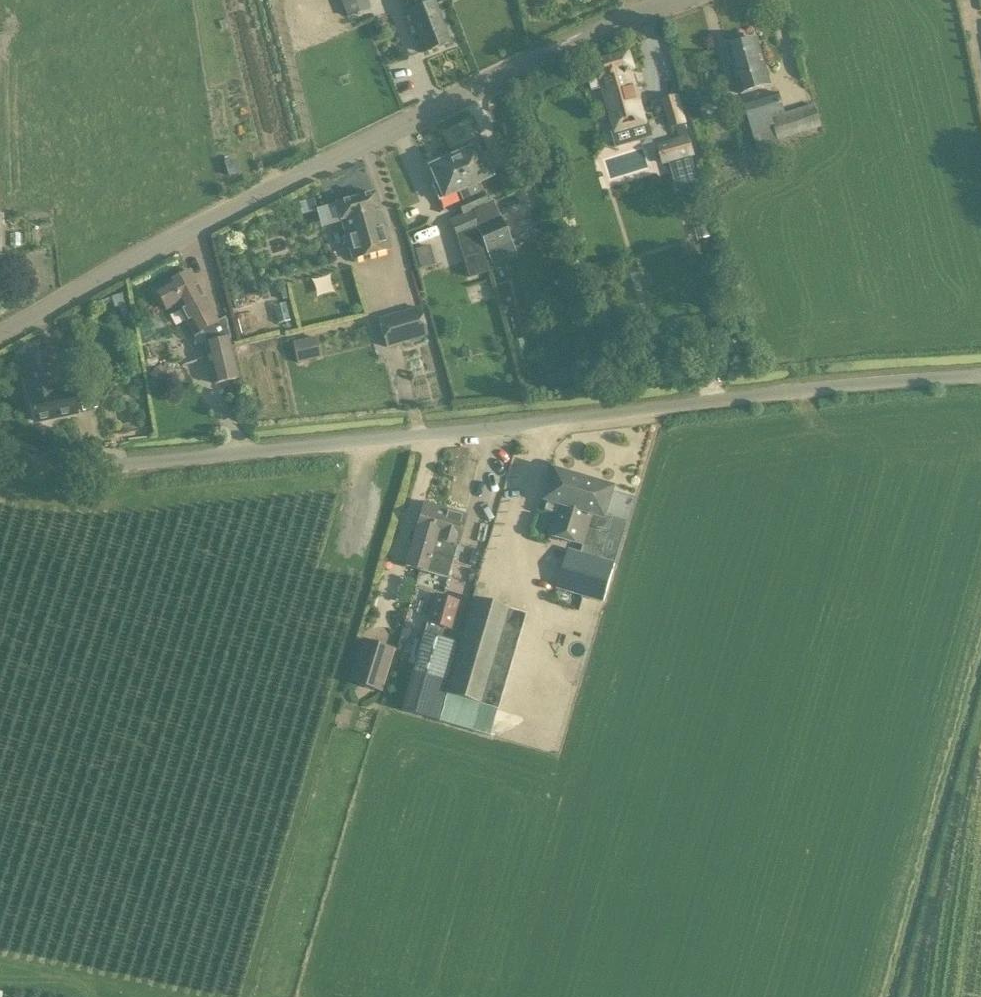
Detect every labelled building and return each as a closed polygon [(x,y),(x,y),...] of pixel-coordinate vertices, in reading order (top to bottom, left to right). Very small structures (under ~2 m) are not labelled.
[(353,16),(376,6),(373,0),(346,0),(353,16)] [(437,0),(432,2),(432,0),(412,0),(415,8),(411,9),(426,52),(452,43),(437,0)] [(751,42),(748,40),(743,41),(742,44),(727,49),(741,95),(770,86),(756,40),(751,42)] [(638,99),(629,70),(633,69),(628,52),(594,62),(607,108),(615,135),(646,126),(638,99)] [(785,146),(783,140),(821,127),(814,105),(785,113),(779,92),(743,103),(758,154),(785,146)] [(669,129),(686,124),(678,95),(661,100),(669,129)] [(695,156),(689,135),(657,145),(662,166),(695,156)] [(464,187),(474,209),(472,210),(478,226),(475,227),(481,242),(486,254),(506,245),(511,243),(493,201),(487,203),(483,192),(482,192),(477,182),(491,176),(485,161),(482,162),(475,146),(471,147),(470,145),(461,149),(461,152),(451,156),(464,187)] [(431,165),(427,167),(434,183),(431,184),(437,199),(441,198),(457,191),(459,196),(461,201),(457,203),(462,214),(448,220),(456,240),(468,278),(487,271),(474,228),(475,227),(478,226),(472,210),(474,209),(464,187),(451,156),(441,161),(440,159),(431,163),(431,165)] [(392,250),(375,192),(334,204),(351,262),(392,250)] [(166,283),(155,289),(166,308),(176,302),(186,321),(194,335),(203,330),(205,342),(228,337),(230,337),(226,318),(218,322),(210,308),(189,269),(166,282),(166,283)] [(236,314),(264,306),(260,294),(233,301),(236,314)] [(378,318),(386,345),(427,334),(420,307),(378,318)] [(238,380),(228,337),(205,342),(204,343),(208,358),(207,358),(208,364),(209,364),(214,385),(238,380)] [(297,339),(298,360),(325,359),(324,338),(297,339)] [(77,412),(71,387),(54,391),(46,353),(19,358),(31,421),(47,417),(77,412)] [(97,382),(91,361),(77,364),(83,385),(97,382)] [(165,373),(168,367),(163,363),(159,369),(156,367),(151,375),(163,382),(167,375),(165,373)] [(81,411),(97,407),(91,385),(75,388),(81,411)] [(549,536),(570,543),(588,484),(556,474),(548,501),(545,513),(555,516),(549,536)] [(568,553),(562,571),(556,591),(601,605),(611,571),(612,566),(599,562),(612,519),(602,516),(610,490),(588,484),(570,543),(592,549),(589,559),(568,553)] [(405,567),(429,573),(447,506),(423,499),(405,567)] [(463,510),(447,506),(429,573),(445,577),(447,571),(463,510)] [(525,613),(473,599),(459,643),(442,638),(445,629),(449,630),(452,631),(461,602),(433,593),(425,622),(427,623),(401,710),(436,720),(443,695),(445,695),(439,722),(489,736),(496,709),(497,709),(525,613)] [(410,631),(403,629),(400,636),(408,639),(410,631)] [(394,649),(359,639),(347,681),(381,691),(394,649)]
